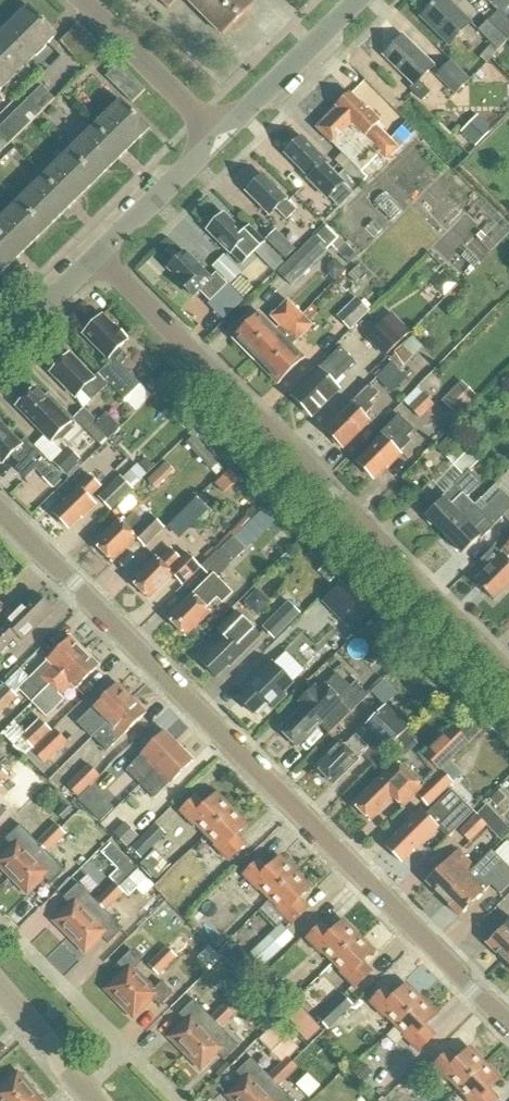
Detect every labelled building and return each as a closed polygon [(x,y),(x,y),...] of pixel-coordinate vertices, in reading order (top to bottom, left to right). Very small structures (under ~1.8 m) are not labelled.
[(178,0),(158,0),(168,10),(178,0)] [(223,36),(254,6),(249,0),(187,0),(223,36)] [(447,0),(440,0),(421,19),(450,47),(472,24),(447,0)] [(57,36),(28,7),(0,35),(0,82),(5,87),(57,36)] [(508,41),(508,20),(500,11),(489,22),(508,42),(508,41)] [(499,52),(508,42),(489,22),(488,22),(479,32),(499,52)] [(69,53),(87,35),(78,26),(60,44),(69,53)] [(77,61),(95,43),(87,35),(69,53),(77,61)] [(423,103),(431,94),(419,83),(435,67),(403,37),(384,57),(414,87),(410,90),(423,103)] [(104,52),(95,43),(77,61),(86,70),(104,52)] [(456,95),(470,82),(451,63),(437,77),(456,95)] [(112,85),(126,72),(119,66),(106,79),(112,85)] [(119,92),(132,79),(126,72),(112,85),(119,92)] [(125,98),(139,85),(132,79),(119,92),(125,98)] [(132,105),(145,92),(139,85),(125,98),(132,105)] [(41,89),(35,95),(47,108),(55,101),(41,89)] [(47,108),(35,95),(28,102),(41,115),(47,108)] [(379,155),(385,161),(398,149),(377,127),(381,123),(369,110),(367,112),(350,95),(337,109),(349,120),(347,123),(364,139),(379,155)] [(41,115),(28,102),(22,108),(34,121),(41,115)] [(127,153),(149,132),(121,103),(120,105),(70,154),(98,182),(119,162),(127,153)] [(34,121),(22,108),(15,114),(28,128),(34,121)] [(361,173),(379,155),(364,139),(347,123),(349,120),(337,109),(318,129),(318,128),(317,129),(352,164),(345,172),(360,187),(368,179),(361,173)] [(28,128),(15,114),(9,121),(21,134),(28,128)] [(476,148),(492,131),(477,117),(461,133),(476,148)] [(21,134),(9,121),(2,127),(15,140),(21,134)] [(2,127),(0,129),(0,139),(8,148),(15,140),(2,127)] [(306,178),(309,178),(310,179),(308,180),(327,199),(343,183),(325,165),(327,163),(302,139),(286,155),(301,170),(301,173),(306,178)] [(76,203),(98,182),(70,154),(18,205),(46,233),(68,211),(56,199),(60,195),(64,191),(76,203)] [(287,221),(297,211),(286,200),(264,177),(247,193),(270,216),(276,210),(287,221)] [(46,233),(18,205),(0,222),(0,278),(17,262),(5,250),(8,246),(12,242),(25,254),(46,233)] [(224,216),(208,232),(242,266),(264,243),(249,228),(243,234),(224,216)] [(284,261),(294,252),(275,233),(265,242),(284,261)] [(291,287),(327,252),(314,239),(279,274),(291,287)] [(181,282),(179,284),(193,298),(199,292),(210,303),(228,286),(216,274),(210,279),(185,254),(169,270),(181,282)] [(243,273),(224,256),(212,268),(230,286),(243,273)] [(335,283),(346,272),(335,260),(328,267),(328,276),(335,283)] [(355,284),(364,275),(357,268),(348,277),(355,284)] [(236,283),(248,297),(259,287),(247,273),(236,283)] [(241,303),(233,294),(221,306),(229,314),(241,303)] [(350,330),(369,312),(357,300),(338,318),(350,330)] [(257,362),(302,317),(288,302),(271,319),(281,329),(276,333),(259,316),(235,340),(257,362)] [(367,340),(385,359),(411,333),(392,314),(367,340)] [(297,342),(312,327),(302,317),(257,362),(279,384),(303,360),(291,348),(297,343),(297,342)] [(111,364),(100,375),(110,386),(126,402),(142,386),(123,367),(129,361),(120,351),(129,342),(116,329),(115,330),(103,318),(84,337),(111,364)] [(306,385),(293,398),(312,417),(339,391),(333,385),(355,363),(340,348),(305,384),(306,385)] [(93,402),(110,386),(100,375),(93,382),(69,358),(53,374),(78,399),(84,393),(93,402)] [(394,397),(410,381),(392,364),(377,380),(394,397)] [(142,407),(156,393),(145,383),(132,398),(142,407)] [(461,384),(442,402),(458,418),(477,399),(461,384)] [(371,386),(325,430),(344,449),(370,423),(365,418),(374,408),(370,403),(379,394),(371,386)] [(44,401),(35,392),(18,408),(53,442),(74,421),(49,396),(44,401)] [(420,420),(434,406),(423,395),(409,409),(420,420)] [(107,413),(96,424),(83,410),(74,419),(100,447),(107,439),(109,440),(121,428),(107,413)] [(382,439),(358,463),(374,480),(387,467),(388,469),(401,456),(399,455),(407,447),(404,443),(414,432),(399,417),(379,436),(382,439)] [(1,466),(11,457),(20,467),(16,470),(26,480),(35,471),(54,490),(63,480),(45,462),(45,461),(26,442),(21,447),(0,427),(0,465),(1,466)] [(47,458),(66,477),(80,462),(61,444),(47,458)] [(426,518),(444,536),(474,506),(467,499),(479,487),(480,483),(470,472),(480,462),(469,451),(454,467),(464,477),(442,499),(444,500),(426,518)] [(147,473),(153,466),(146,459),(140,466),(147,473)] [(132,490),(147,475),(138,466),(123,480),(132,490)] [(88,500),(99,488),(89,477),(63,503),(64,504),(53,515),(68,531),(80,519),(82,521),(95,507),(88,500)] [(112,512),(133,491),(132,490),(123,480),(120,477),(98,499),(112,512)] [(444,536),(463,555),(481,538),(482,540),(495,527),(504,518),(508,523),(508,501),(502,493),(481,513),(474,506),(444,536)] [(203,496),(175,524),(187,537),(215,509),(203,496)] [(144,548),(162,529),(150,516),(143,523),(134,514),(122,526),(119,523),(94,547),(111,563),(135,540),(144,548)] [(230,566),(246,550),(234,538),(218,554),(230,566)] [(508,588),(508,545),(500,553),(495,548),(481,562),(488,569),(475,583),(495,602),(508,588)] [(180,561),(171,552),(159,563),(156,559),(131,583),(148,601),(172,577),(173,576),(169,572),(180,561)] [(186,555),(180,561),(169,572),(173,576),(172,577),(182,586),(199,569),(186,555)] [(330,584),(337,577),(326,566),(318,573),(330,584)] [(222,605),(233,594),(213,575),(199,589),(199,590),(169,620),(185,637),(210,614),(206,610),(217,600),(222,605)] [(51,612),(48,609),(49,605),(44,601),(40,600),(37,598),(24,610),(22,608),(4,625),(5,626),(0,631),(0,655),(17,639),(22,644),(33,633),(34,629),(51,612)] [(301,615),(288,602),(262,628),(275,641),(301,615)] [(357,620),(366,617),(367,608),(360,602),(352,605),(350,614),(357,620)] [(225,638),(211,651),(212,652),(201,664),(216,679),(228,667),(230,668),(244,654),(243,654),(261,636),(237,612),(218,631),(225,638)] [(293,649),(308,664),(324,648),(306,630),(279,657),(281,660),(293,649)] [(393,667),(407,653),(389,635),(375,648),(393,667)] [(33,706),(85,654),(71,640),(19,692),(26,698),(33,706)] [(76,692),(100,668),(85,654),(33,706),(42,715),(57,698),(60,701),(72,688),(76,692)] [(247,688),(249,690),(238,701),(253,716),(254,714),(258,717),(268,706),(272,711),(286,697),(283,694),(292,685),(271,664),(247,688)] [(392,703),(403,691),(388,677),(377,689),(392,703)] [(299,703),(303,707),(279,732),(296,749),(319,726),(328,735),(349,714),(367,696),(358,686),(341,703),(324,686),(319,692),(315,688),(299,703)] [(16,698),(5,687),(0,692),(0,714),(16,698)] [(94,740),(133,701),(118,687),(80,727),(94,740)] [(107,754),(147,715),(133,701),(94,740),(107,754)] [(357,761),(362,756),(372,767),(389,751),(388,750),(408,731),(385,707),(343,749),(340,745),(316,769),(333,786),(358,762),(357,761)] [(33,751),(51,733),(40,723),(23,740),(33,751)] [(423,755),(440,772),(469,744),(452,726),(423,755)] [(45,766),(67,744),(56,733),(34,754),(45,766)] [(180,748),(165,734),(127,773),(141,787),(180,748)] [(180,748),(141,787),(156,802),(194,763),(180,748)] [(353,806),(370,823),(394,800),(403,810),(423,790),(396,764),(353,806)] [(79,799),(101,778),(90,767),(68,789),(79,799)] [(8,777),(0,768),(0,785),(8,777)] [(453,784),(443,772),(418,797),(429,808),(453,784)] [(46,786),(33,773),(6,800),(19,813),(46,786)] [(508,805),(508,795),(502,788),(499,792),(506,799),(498,808),(502,812),(508,805)] [(498,808),(506,799),(499,792),(490,801),(497,809),(498,808)] [(207,837),(232,813),(217,797),(206,808),(197,799),(181,814),(196,829),(198,828),(207,837)] [(102,800),(90,812),(101,823),(113,811),(102,800)] [(63,821),(73,812),(67,805),(57,814),(63,821)] [(508,836),(508,830),(486,807),(460,833),(470,844),(487,827),(502,843),(508,836)] [(438,829),(421,811),(396,837),(397,838),(386,849),(401,864),(412,852),(413,854),(438,829)] [(237,839),(248,828),(232,813),(207,837),(216,847),(215,848),(230,863),(246,848),(237,839)] [(138,837),(125,824),(114,836),(127,848),(138,837)] [(131,849),(142,859),(166,834),(156,824),(153,827),(139,841),(131,849)] [(56,826),(46,835),(57,846),(66,836),(56,826)] [(34,858),(42,850),(30,839),(19,827),(6,841),(13,848),(0,860),(0,867),(12,880),(34,858)] [(57,846),(46,835),(37,844),(48,855),(57,846)] [(115,885),(119,889),(129,879),(137,871),(111,844),(101,854),(119,871),(110,880),(115,885)] [(53,861),(42,850),(34,858),(12,880),(28,895),(44,879),(51,886),(64,872),(53,861)] [(476,868),(475,868),(459,851),(426,883),(443,900),(476,868)] [(443,900),(460,917),(491,886),(501,895),(508,887),(508,868),(492,851),(475,868),(476,868),(443,900)] [(270,901),(295,876),(280,861),(269,872),(260,863),(245,878),(259,893),(260,892),(270,901)] [(137,871),(129,879),(139,888),(137,890),(143,897),(153,887),(137,871)] [(299,903),(310,892),(295,876),(270,901),(279,911),(278,912),(293,927),(308,912),(299,903)] [(115,885),(105,894),(116,905),(125,895),(119,889),(115,885)] [(56,923),(71,938),(101,909),(96,904),(78,886),(65,900),(72,907),(56,923)] [(116,905),(105,894),(96,904),(101,909),(106,914),(116,905)] [(106,914),(101,909),(71,938),(87,954),(103,938),(110,945),(123,931),(106,914)] [(333,964),(358,939),(343,924),(332,935),(323,926),(308,941),(322,956),(324,955),(333,964)] [(508,957),(508,924),(487,945),(504,962),(508,957)] [(279,927),(259,946),(271,960),(291,941),(279,927)] [(218,949),(225,943),(217,934),(210,941),(218,949)] [(363,965),(373,955),(358,939),(333,964),(342,974),(341,975),(356,990),(371,975),(363,965)] [(62,945),(49,957),(64,972),(77,960),(62,945)] [(178,959),(167,948),(148,967),(159,978),(178,959)] [(237,948),(225,958),(235,969),(246,958),(237,948)] [(160,1011),(175,997),(164,985),(156,993),(137,972),(144,965),(133,953),(119,967),(125,974),(106,992),(109,994),(108,995),(131,1019),(132,1018),(135,1021),(154,1003),(160,1011)] [(396,1028),(421,1003),(406,988),(395,998),(386,989),(370,1005),(384,1019),(386,1019),(396,1028)] [(342,994),(317,1018),(328,1030),(354,1006),(342,994)] [(231,1020),(241,1011),(230,1000),(221,1010),(231,1020)] [(171,1039),(186,1055),(217,1027),(195,1003),(181,1016),(187,1023),(171,1039)] [(425,1029),(436,1018),(421,1003),(396,1028),(405,1038),(404,1039),(418,1054),(434,1038),(425,1029)] [(231,1020),(221,1010),(211,1019),(222,1030),(231,1020)] [(271,1053),(290,1035),(278,1022),(259,1040),(271,1053)] [(227,1038),(217,1027),(186,1055),(202,1072),(218,1056),(225,1063),(238,1050),(227,1038)] [(459,1092),(484,1066),(468,1051),(458,1062),(449,1053),(433,1068),(448,1083),(449,1082),(459,1092)] [(288,1078),(297,1070),(287,1060),(278,1069),(288,1078)] [(231,1100),(255,1100),(273,1084),(261,1072),(250,1061),(236,1075),(243,1081),(227,1097),(231,1100)] [(372,1074),(363,1065),(353,1075),(362,1085),(372,1074)] [(499,1082),(484,1066),(459,1092),(468,1100),(467,1100),(496,1100),(488,1092),(499,1082)] [(288,1078),(278,1069),(269,1078),(279,1087),(288,1078)] [(314,1095),(324,1085),(313,1073),(303,1083),(314,1095)] [(21,1078),(20,1079),(17,1076),(0,1092),(0,1100),(42,1100),(21,1078)] [(273,1084),(255,1100),(289,1100),(273,1084)]
